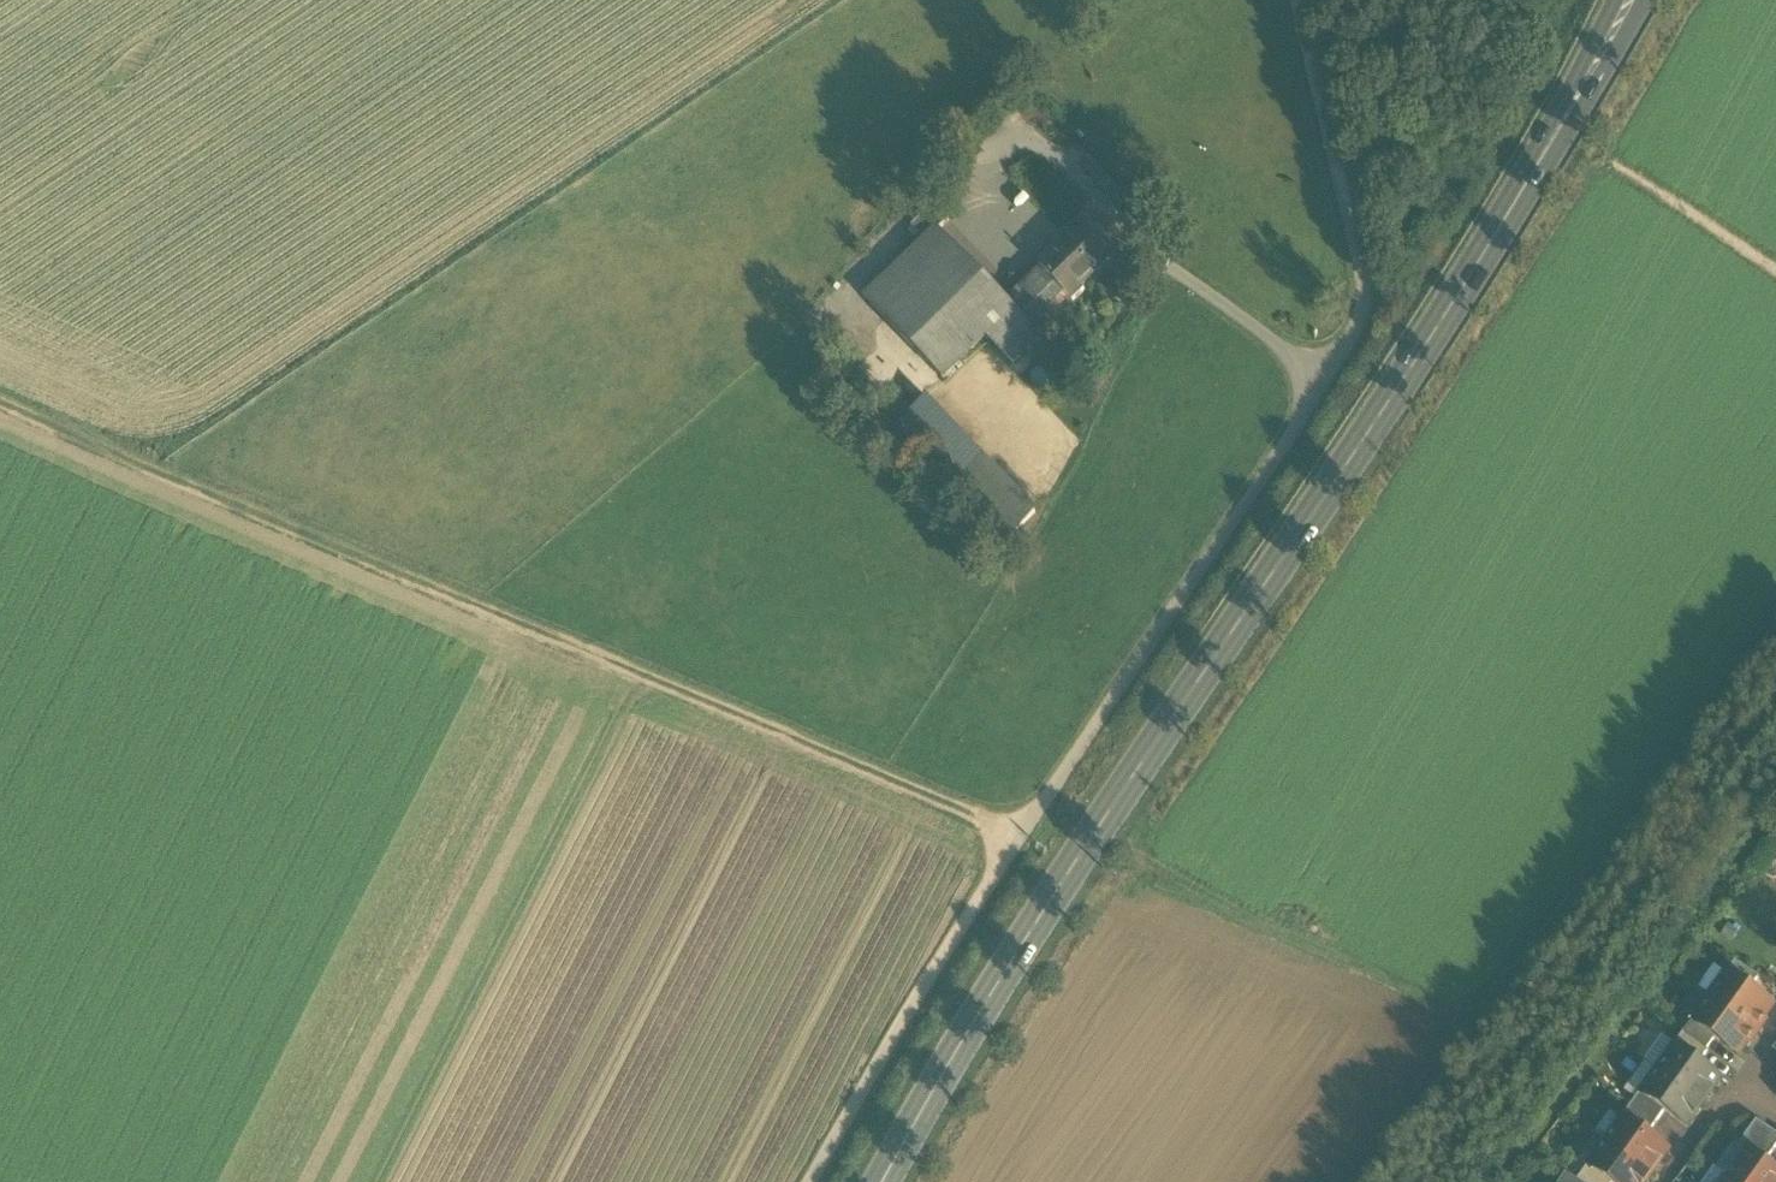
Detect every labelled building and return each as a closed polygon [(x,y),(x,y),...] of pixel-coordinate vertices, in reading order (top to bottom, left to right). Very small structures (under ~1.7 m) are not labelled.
[(912,226),(926,241),(937,230),(938,231),(949,220),(934,204),(912,226)] [(1039,267),(1042,270),(1062,291),(1072,302),(1084,290),(1081,286),(1112,256),(1081,223),(1065,237),(1068,240),(1039,267)] [(865,299),(941,377),(986,335),(1013,362),(1040,336),(1030,327),(1012,308),(1007,303),(938,231),(937,230),(926,241),(865,299)] [(1039,313),(1062,291),(1042,270),(1017,294),(1022,298),(1012,308),(1030,327),(1042,316),(1039,313)] [(1017,294),(1007,303),(1012,308),(1022,298),(1017,294)] [(899,422),(1009,537),(1035,511),(926,397),(899,422)] [(1727,973),(1750,990),(1759,978),(1735,962),(1727,973)] [(1727,973),(1709,998),(1756,1031),(1773,1007),(1750,990),(1727,973)] [(1738,1056),(1756,1031),(1709,998),(1692,1022),(1715,1039),(1738,1056)] [(1684,1033),(1707,1050),(1715,1039),(1692,1022),(1684,1033)] [(1675,1045),(1700,1064),(1708,1052),(1683,1034),(1675,1045)] [(1675,1045),(1657,1070),(1704,1104),(1722,1079),(1700,1064),(1675,1045)] [(1686,1128),(1704,1104),(1657,1070),(1640,1094),(1665,1112),(1686,1128)] [(1640,1094),(1631,1106),(1656,1124),(1665,1112),(1640,1094)] [(1648,1136),(1656,1124),(1631,1106),(1623,1118),(1648,1136)] [(1623,1118),(1605,1142),(1652,1176),(1669,1151),(1648,1136),(1623,1118)] [(1748,1133),(1739,1146),(1747,1152),(1747,1151),(1766,1164),(1774,1152),(1775,1149),(1775,1135),(1757,1121),(1748,1133)] [(1652,1176),(1605,1142),(1587,1166),(1609,1181),(1647,1181),(1652,1176)] [(1734,1143),(1715,1169),(1728,1178),(1747,1152),(1739,1146),(1734,1143)] [(1728,1178),(1733,1181),(1775,1181),(1775,1171),(1766,1164),(1747,1151),(1747,1152),(1728,1178)] [(1577,1181),(1579,1181),(1609,1181),(1587,1166),(1577,1181)] [(1728,1178),(1715,1169),(1706,1181),(1725,1181),(1728,1178)] [(1577,1181),(1565,1174),(1560,1181),(1579,1181),(1577,1181)]
